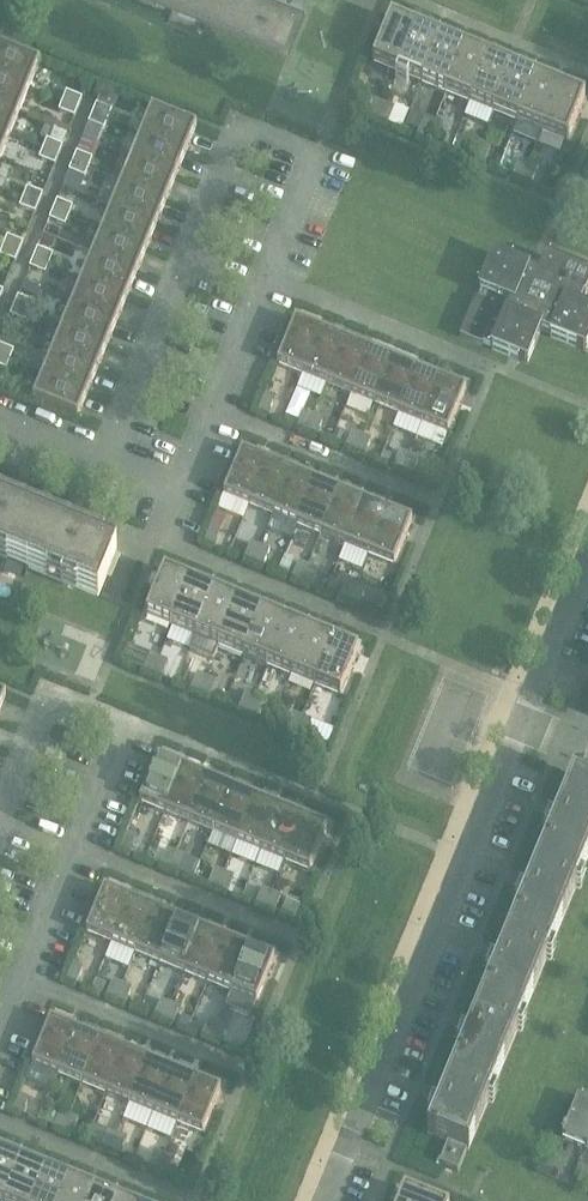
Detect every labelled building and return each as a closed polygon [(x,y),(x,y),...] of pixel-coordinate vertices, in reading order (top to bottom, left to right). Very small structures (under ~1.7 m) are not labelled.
[(300,0),(220,0),(288,28),(300,0)] [(391,19),(372,64),(398,75),(416,30),(391,19)] [(416,30),(398,75),(422,84),(440,40),(416,30)] [(440,40),(422,84),(446,94),(464,49),(440,40)] [(29,89),(40,63),(0,47),(0,77),(29,89)] [(464,49),(446,94),(469,104),(488,59),(464,49)] [(488,59),(469,104),(493,114),(512,69),(488,59)] [(512,69),(493,114),(517,124),(536,79),(512,69)] [(19,112),(29,89),(0,77),(0,105),(19,112)] [(517,124),(514,133),(538,142),(541,134),(560,89),(536,79),(517,124)] [(560,89),(541,134),(567,144),(585,99),(560,89)] [(78,108),(82,99),(66,92),(62,102),(78,108)] [(379,121),(385,105),(376,101),(369,117),(379,121)] [(78,108),(62,102),(58,112),(74,118),(78,108)] [(0,105),(0,133),(10,136),(19,112),(0,105)] [(96,105),(92,114),(108,121),(112,111),(96,105)] [(379,121),(388,125),(395,109),(385,105),(379,121)] [(196,127),(152,109),(141,134),(186,153),(196,127)] [(108,121),(92,114),(89,124),(104,130),(108,121)] [(427,141),(433,125),(423,121),(417,137),(427,141)] [(427,141),(436,144),(443,128),(433,125),(427,141)] [(0,133),(0,160),(10,136),(0,133)] [(131,158),(176,177),(186,153),(141,134),(131,158)] [(43,150),(58,156),(62,147),(46,140),(43,150)] [(481,144),(471,140),(465,156),(474,160),(481,144)] [(474,160),(484,164),(490,148),(481,144),(474,160)] [(39,159),(54,166),(58,156),(43,150),(39,159)] [(73,162),(89,169),(93,159),(77,153),(73,162)] [(176,177),(131,158),(122,182),(166,201),(176,177)] [(522,180),(529,164),(519,160),(513,176),(522,180)] [(85,178),(89,169),(73,162),(69,172),(85,178)] [(522,180),(532,184),(538,168),(529,164),(522,180)] [(157,225),(166,201),(122,182),(112,206),(157,225)] [(23,198),(39,204),(43,195),(27,188),(23,198)] [(19,207),(35,214),(39,204),(23,198),(19,207)] [(57,201),(53,210),(69,217),(73,207),(57,201)] [(157,225),(112,206),(102,230),(147,249),(157,225)] [(69,217),(53,210),(49,220),(65,226),(69,217)] [(137,273),(147,249),(102,230),(92,255),(137,273)] [(7,237),(3,246),(19,253),(23,243),(7,237)] [(15,262),(19,253),(3,246),(0,254),(0,256),(15,262)] [(37,249),(33,258),(49,265),(53,255),(37,249)] [(137,273),(92,255),(82,279),(127,297),(137,273)] [(460,338),(482,347),(483,344),(492,347),(491,350),(492,351),(493,350),(509,357),(518,361),(527,365),(528,363),(534,347),(535,347),(542,331),(550,334),(549,338),(551,338),(576,348),(586,352),(586,351),(587,345),(587,311),(578,307),(582,298),(585,299),(587,292),(587,275),(545,258),(537,277),(528,273),(530,270),(528,270),(493,256),(493,257),(483,283),(482,283),(479,292),(480,293),(477,302),(475,301),(460,338)] [(33,258),(30,268),(45,275),(49,265),(33,258)] [(117,321),(127,297),(82,279),(72,303),(117,321)] [(34,303),(18,297),(14,307),(30,313),(34,303)] [(117,321),(72,303),(63,327),(107,345),(117,321)] [(30,313),(14,307),(10,316),(26,323),(30,313)] [(295,321),(277,366),(302,376),(321,331),(295,321)] [(98,369),(107,345),(63,327),(53,351),(98,369)] [(321,331),(302,376),(326,386),(344,341),(321,331)] [(344,341),(326,386),(350,396),(368,351),(344,341)] [(10,361),(14,351),(0,346),(0,357),(10,361)] [(98,369),(53,351),(43,375),(88,393),(98,369)] [(368,351),(350,396),(374,405),(392,361),(368,351)] [(6,371),(10,361),(0,357),(0,368),(6,371)] [(392,361),(374,405),(398,415),(416,370),(392,361)] [(416,370),(398,415),(422,425),(440,380),(416,370)] [(88,393),(43,375),(33,400),(78,418),(88,393)] [(440,380),(422,425),(447,435),(466,391),(440,380)] [(274,400),(264,396),(258,412),(268,416),(274,400)] [(307,432),(314,416),(304,412),(297,428),(307,432)] [(307,432),(316,436),(323,420),(314,416),(307,432)] [(355,452),(362,436),(352,432),(345,448),(355,452)] [(355,452),(364,456),(371,440),(362,436),(355,452)] [(249,507),(267,462),(242,452),(223,497),(249,507)] [(409,456),(400,452),(393,468),(394,468),(403,472),(409,456)] [(419,459),(409,456),(403,472),(412,475),(419,459)] [(273,517),(291,472),(267,462),(249,507),(273,517)] [(297,526),(315,482),(291,472),(273,517),(297,526)] [(315,482),(297,526),(320,536),(339,492),(315,482)] [(339,492),(320,536),(344,546),(363,501),(339,492)] [(368,556),(387,511),(363,501),(344,546),(368,556)] [(98,597),(116,553),(0,506),(0,557),(98,597)] [(387,511),(368,556),(394,566),(412,522),(387,511)] [(220,531),(211,527),(204,543),(214,547),(220,531)] [(244,559),(253,563),(260,547),(250,543),(244,559)] [(269,551),(260,547),(253,563),(263,567),(269,551)] [(292,579),(301,583),(308,567),(298,563),(292,579)] [(301,583),(310,587),(311,587),(317,571),(308,567),(301,583)] [(171,628),(189,583),(164,573),(146,618),(171,628)] [(213,593),(189,583),(171,628),(195,638),(213,593)] [(340,599),(349,602),(356,587),(346,583),(340,599)] [(349,602),(358,606),(365,590),(356,587),(349,602)] [(213,593),(195,638),(219,648),(237,603),(213,593)] [(261,613),(237,603),(219,648),(243,657),(261,613)] [(243,657),(267,667),(285,623),(261,613),(243,657)] [(309,632),(285,623),(267,667),(291,677),(309,632)] [(291,677),(315,687),(333,642),(309,632),(291,677)] [(358,653),(333,642),(315,687),(340,697),(358,653)] [(149,654),(143,670),(152,674),(159,658),(149,654)] [(152,674),(161,678),(162,678),(168,662),(159,658),(152,674)] [(197,674),(191,690),(200,694),(207,678),(197,674)] [(200,694),(209,698),(216,682),(207,678),(200,694)] [(245,694),(238,710),(248,714),(254,698),(245,694)] [(248,714),(257,717),(264,701),(254,698),(248,714)] [(293,713),(286,729),(296,733),(302,717),(293,713)] [(296,733),(305,737),(312,721),(302,717),(296,733)] [(157,758),(139,803),(165,813),(183,769),(157,758)] [(207,779),(183,769),(165,813),(188,823),(207,779)] [(574,777),(544,848),(585,865),(587,859),(587,783),(584,781),(585,780),(581,778),(580,780),(574,777)] [(207,779),(188,823),(212,833),(231,788),(207,779)] [(255,798),(231,788),(212,833),(236,843),(255,798)] [(236,843),(260,853),(279,808),(255,798),(236,843)] [(303,818),(279,808),(260,853),(284,863),(303,818)] [(303,818),(284,863),(310,873),(328,828),(303,818)] [(120,849),(130,853),(136,838),(127,834),(120,849)] [(544,848),(515,920),(556,937),(585,865),(544,848)] [(167,850),(160,866),(169,870),(176,854),(167,850)] [(169,870),(179,873),(185,858),(176,854),(169,870)] [(208,885),(217,889),(224,873),(214,869),(208,885)] [(224,873),(217,889),(227,893),(233,877),(224,873)] [(104,889),(86,934),(111,944),(129,900),(104,889)] [(262,889),(256,905),(265,909),(272,893),(262,889)] [(265,909),(275,912),(275,913),(281,897),(272,893),(265,909)] [(153,909),(129,900),(111,944),(135,954),(153,909)] [(153,909),(135,954),(159,964),(177,919),(153,909)] [(201,929),(177,919),(159,964),(183,974),(201,929)] [(515,920),(486,992),(527,1009),(556,937),(515,920)] [(201,929),(183,974),(207,984),(225,939),(201,929)] [(249,949),(225,939),(207,984),(231,993),(249,949)] [(249,949),(231,993),(256,1004),(274,959),(249,949)] [(67,980),(76,984),(83,969),(73,965),(67,980)] [(113,981),(106,997),(116,1001),(122,985),(113,981)] [(116,1001),(125,1004),(132,989),(122,985),(116,1001)] [(486,992),(456,1064),(497,1080),(527,1009),(486,992)] [(161,1000),(154,1016),(164,1020),(170,1004),(161,1000)] [(164,1020),(173,1024),(180,1008),(170,1004),(164,1020)] [(50,1020),(32,1065),(57,1075),(76,1031),(50,1020)] [(209,1020),(202,1036),(212,1040),(218,1024),(209,1020)] [(212,1040),(221,1044),(227,1028),(218,1024),(212,1040)] [(76,1031),(57,1075),(81,1085),(99,1040),(76,1031)] [(99,1040),(81,1085),(105,1095),(123,1050),(99,1040)] [(129,1105),(147,1060),(123,1050),(105,1095),(129,1105)] [(153,1115),(171,1070),(147,1060),(129,1105),(153,1115)] [(456,1064),(427,1135),(433,1138),(432,1139),(437,1141),(437,1140),(448,1144),(467,1152),(468,1152),(497,1080),(456,1064)] [(177,1124),(195,1080),(171,1070),(153,1115),(177,1124)] [(195,1080),(177,1124),(202,1135),(221,1090),(195,1080)] [(13,1111),(23,1115),(29,1099),(19,1095),(13,1111)] [(578,1099),(565,1129),(564,1128),(562,1132),(564,1133),(562,1138),(586,1148),(587,1143),(587,1104),(578,1099)] [(59,1112),(53,1128),(62,1131),(69,1116),(59,1112)] [(62,1131),(72,1135),(78,1119),(69,1116),(62,1131)] [(107,1131),(101,1147),(110,1151),(117,1135),(107,1131)] [(110,1151),(119,1155),(120,1155),(126,1139),(117,1135),(110,1151)] [(458,1174),(467,1152),(448,1144),(439,1166),(458,1174)] [(155,1151),(149,1167),(158,1171),(164,1155),(155,1151)] [(0,1153),(0,1200),(6,1200),(22,1162),(0,1153)] [(158,1171),(167,1175),(174,1159),(164,1155),(158,1171)] [(6,1200),(34,1200),(46,1171),(22,1162),(6,1200)] [(46,1171),(34,1200),(62,1200),(70,1181),(46,1171)] [(62,1200),(90,1200),(94,1191),(70,1181),(62,1200)] [(94,1191),(90,1200),(118,1200),(94,1191)] [(404,1191),(400,1200),(429,1200),(404,1191)]
